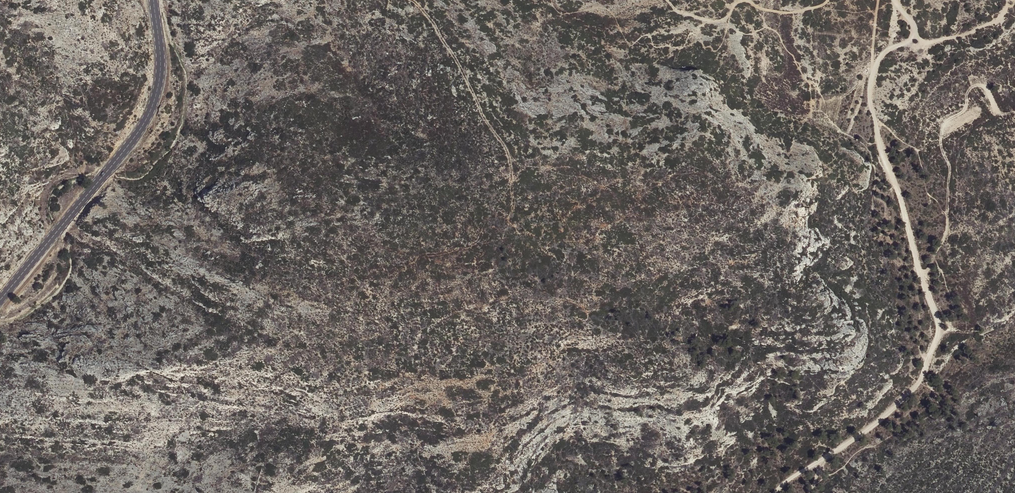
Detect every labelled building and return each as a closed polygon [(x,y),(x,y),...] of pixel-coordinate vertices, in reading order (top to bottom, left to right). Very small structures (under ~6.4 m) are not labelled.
[(79,368),(84,362),(78,358),(74,364),(79,368)]
